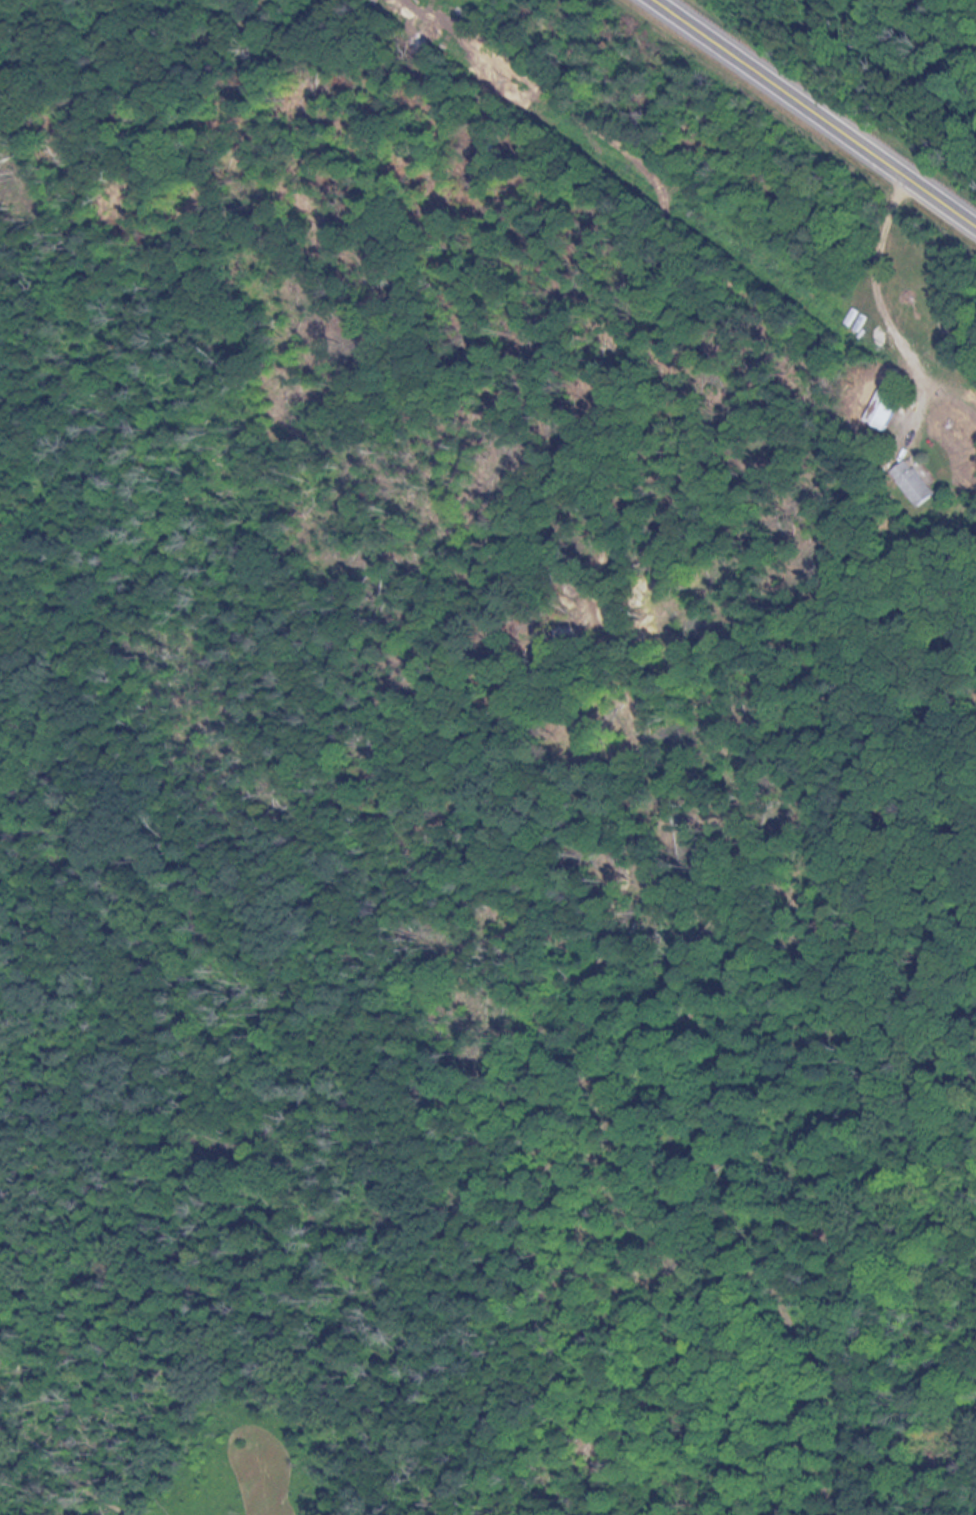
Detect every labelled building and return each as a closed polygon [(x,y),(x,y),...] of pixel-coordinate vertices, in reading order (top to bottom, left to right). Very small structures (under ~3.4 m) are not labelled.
[(907,402),(893,395),(874,430),(888,437),(907,402)] [(924,509),(941,493),(911,461),(894,476),(924,509)]
